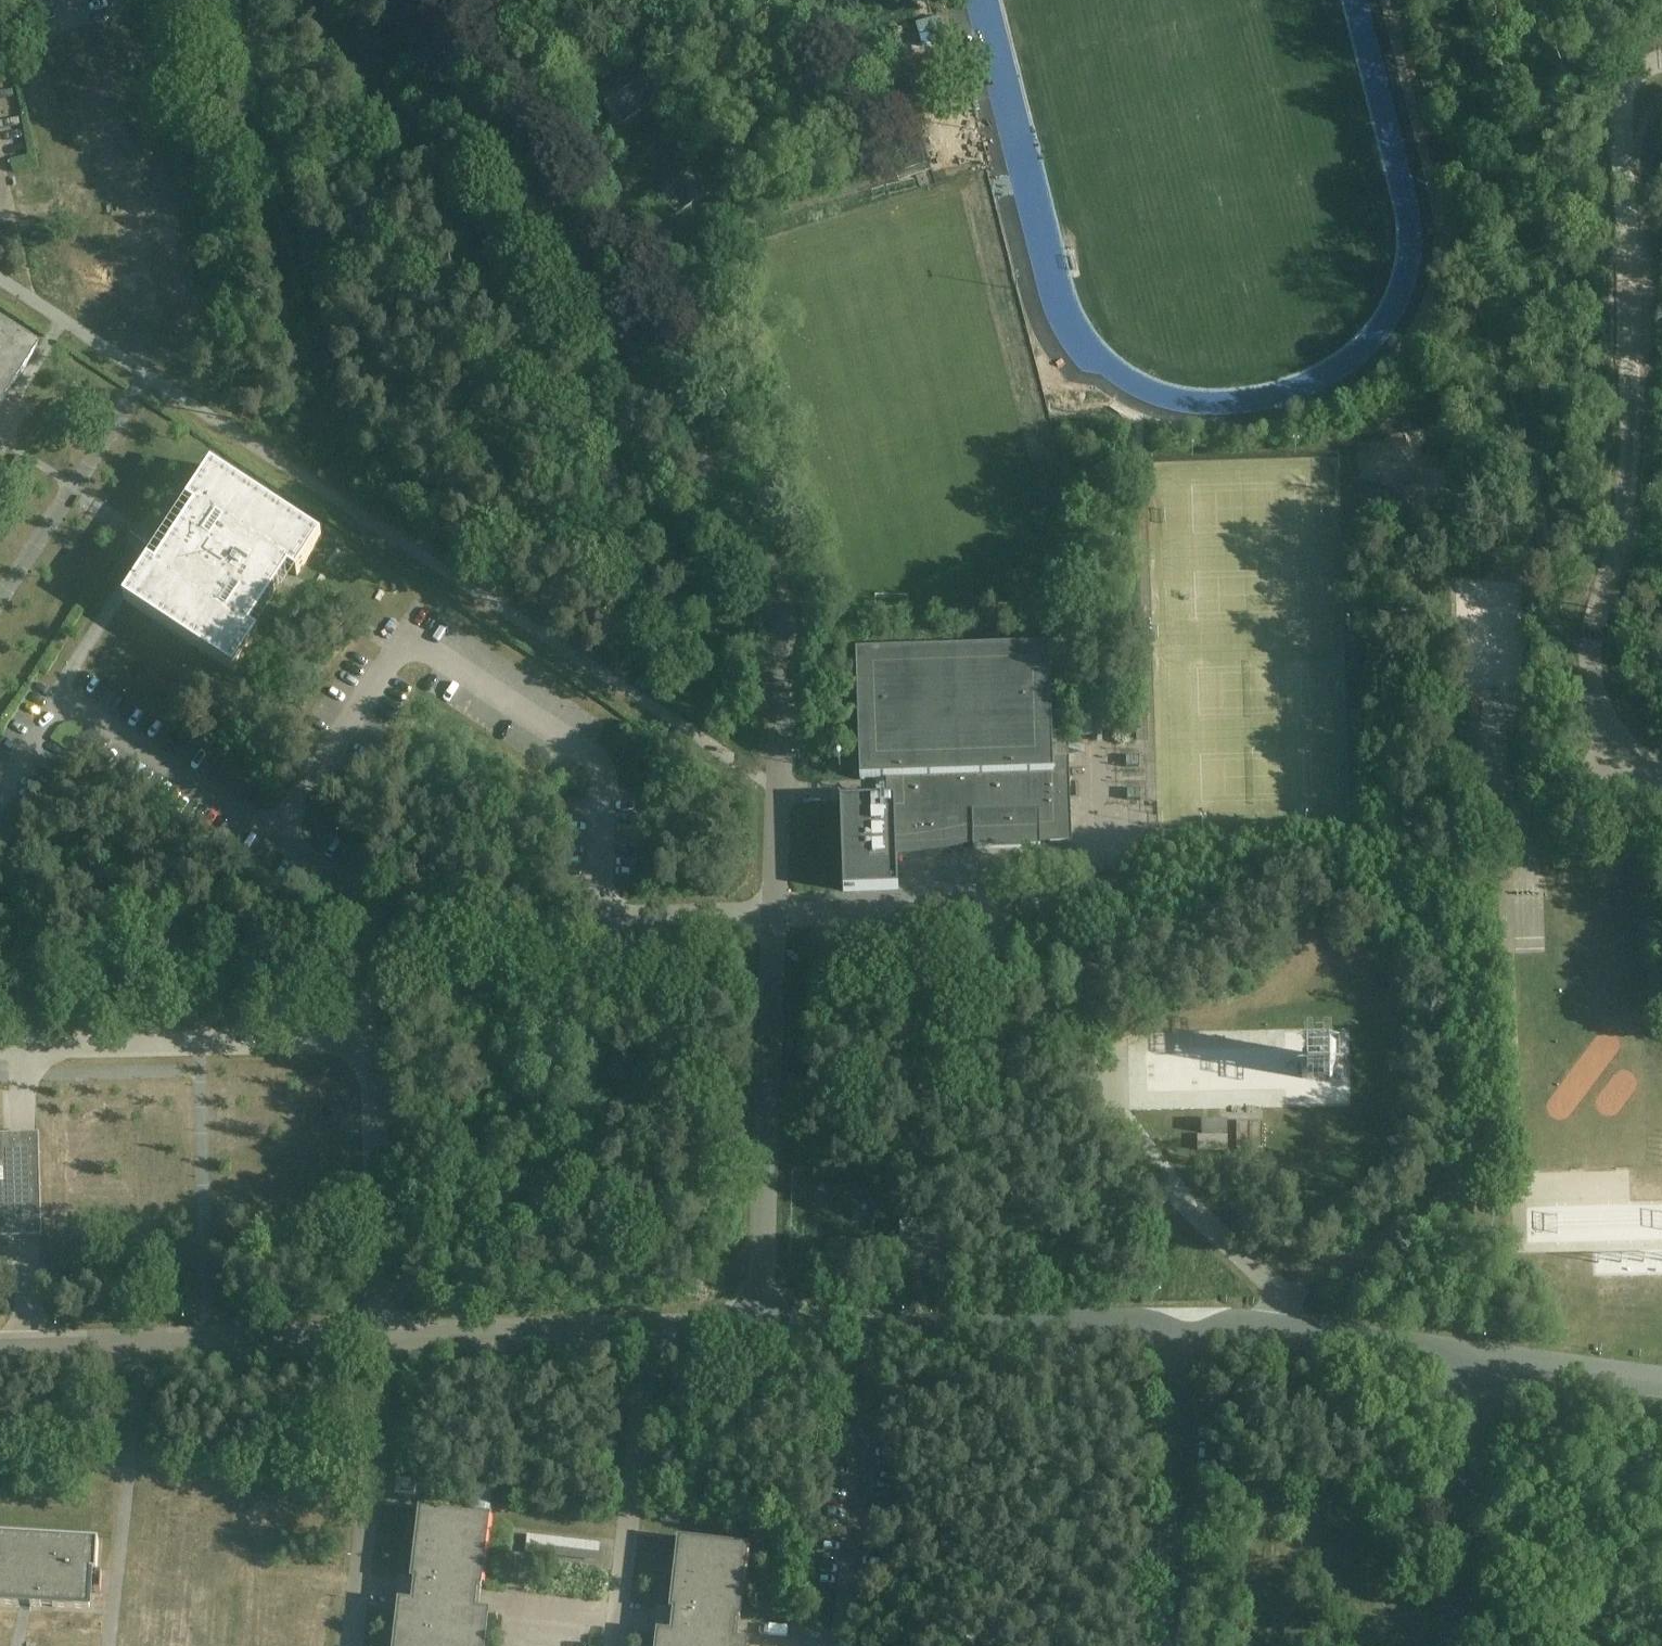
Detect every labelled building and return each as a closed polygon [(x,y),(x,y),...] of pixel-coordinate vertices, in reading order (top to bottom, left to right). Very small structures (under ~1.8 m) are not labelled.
[(602,90),(596,93),(608,112),(611,117),(616,125),(622,121),(628,118),(643,108),(649,104),(654,101),(649,93),(646,87),(642,82),(639,77),(634,69),(629,73),(624,76),(607,86),(602,90)] [(34,352),(0,330),(0,406),(35,352),(34,352)] [(148,562),(124,600),(234,673),(259,635),(251,630),(282,583),(289,571),(297,576),(322,538),(212,466),(187,504),(195,509),(156,567),(148,562)] [(878,800),(840,802),(843,892),(899,890),(897,856),(910,856),(924,854),(938,852),(950,850),(963,847),(973,844),(973,848),(1041,846),(1041,843),(1041,839),(1048,839),(1049,843),(1072,842),(1068,745),(1057,746),(1053,746),(1050,648),(856,654),(860,758),(860,777),(860,780),(886,779),(887,800),(884,800),(878,800)] [(1136,717),(1137,740),(1149,740),(1148,717),(1136,717)] [(1202,1122),(1202,1133),(1228,1133),(1228,1122),(1202,1122)] [(1237,1122),(1237,1148),(1263,1148),(1263,1122),(1237,1122)] [(1228,1136),(1200,1136),(1198,1136),(1198,1150),(1228,1150),(1228,1136)] [(228,1366),(229,1379),(246,1378),(246,1365),(228,1366)] [(397,1479),(395,1493),(415,1495),(415,1489),(416,1481),(397,1479)] [(481,1589),(490,1517),(421,1509),(412,1580),(400,1578),(400,1579),(403,1580),(401,1602),(397,1602),(397,1603),(400,1603),(395,1645),(484,1645),(488,1612),(475,1611),(478,1588),(481,1589)] [(53,1607),(90,1609),(92,1574),(97,1574),(99,1542),(0,1536),(0,1604),(31,1606),(31,1607),(41,1608),(42,1600),(53,1601),(53,1607)] [(740,1619),(749,1547),(678,1539),(670,1610),(659,1609),(659,1610),(662,1610),(659,1632),(656,1632),(656,1633),(659,1633),(657,1645),(746,1645),(746,1643),(734,1641),(737,1619),(740,1619)]
